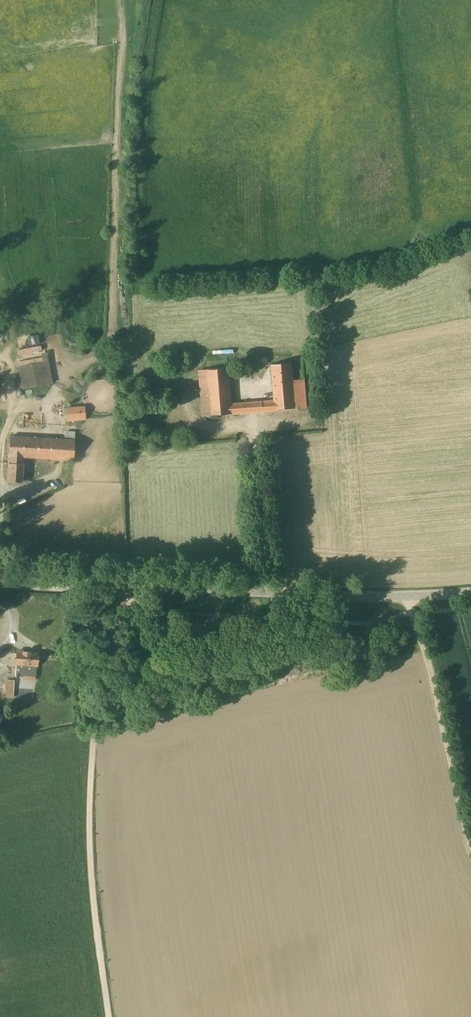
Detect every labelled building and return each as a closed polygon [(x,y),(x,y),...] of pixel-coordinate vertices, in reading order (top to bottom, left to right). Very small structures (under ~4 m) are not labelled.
[(40,346),(17,351),(18,355),(41,350),(40,346)] [(47,352),(40,353),(41,357),(19,362),(20,367),(18,367),(22,389),(53,384),(47,352)] [(232,404),(229,368),(200,370),(203,416),(306,407),(304,379),(293,380),(291,363),(273,364),(276,401),(264,402),(264,401),(232,404)] [(85,407),(66,408),(67,421),(85,419),(85,407)] [(74,440),(9,437),(8,456),(7,481),(22,482),(23,457),(73,459),(74,440)] [(38,653),(30,653),(30,652),(17,651),(16,676),(23,677),(23,676),(36,677),(37,665),(38,653)] [(15,680),(6,680),(5,697),(13,697),(15,680)]
